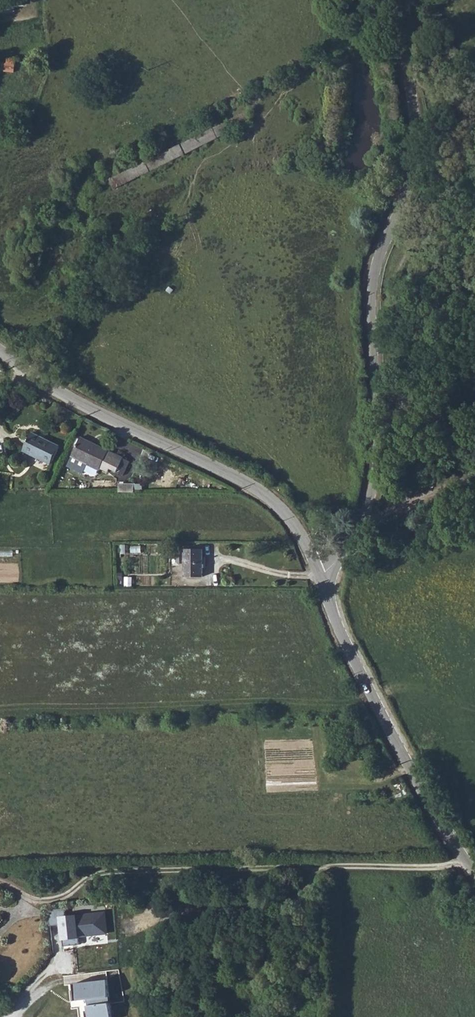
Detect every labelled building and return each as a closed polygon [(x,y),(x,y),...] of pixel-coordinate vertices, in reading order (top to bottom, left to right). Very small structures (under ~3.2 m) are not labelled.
[(8,57),(8,62),(2,62),(2,71),(16,72),(17,57),(8,57)] [(241,113),(105,182),(110,192),(246,124),(241,113)] [(23,451),(51,465),(60,447),(32,433),(23,451)] [(99,469),(107,473),(109,469),(116,472),(122,458),(80,438),(71,457),(98,470),(99,469)] [(116,491),(133,491),(133,482),(116,482),(116,491)] [(184,578),(202,578),(202,549),(184,549),(184,578)] [(105,911),(75,914),(77,937),(108,934),(105,911)] [(106,978),(74,981),(77,999),(86,999),(88,1016),(111,1016),(106,978)]
